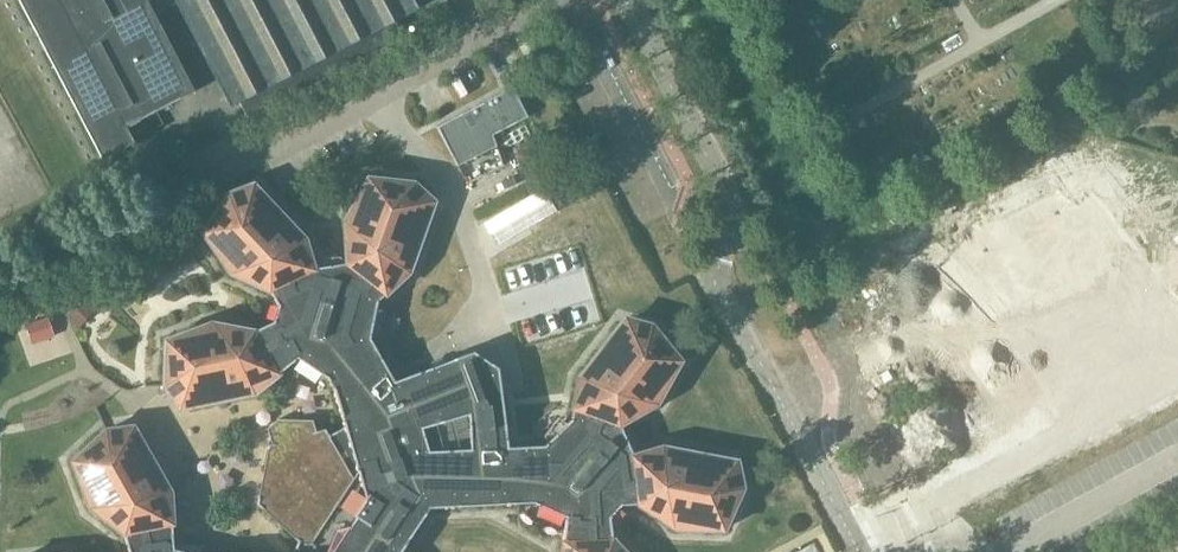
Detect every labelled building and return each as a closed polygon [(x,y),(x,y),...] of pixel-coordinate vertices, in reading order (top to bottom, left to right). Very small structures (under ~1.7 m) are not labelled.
[(101,161),(133,144),(125,129),(216,81),(230,108),(238,103),(247,120),(264,111),(271,107),(292,97),(299,93),(319,82),(327,78),(347,68),(354,65),(373,54),(379,51),(399,41),(403,39),(394,22),(418,10),(413,0),(17,0),(101,161)] [(436,127),(457,166),(495,147),(491,134),(525,116),(511,88),(436,127)] [(1151,186),(1160,203),(1151,208),(1177,260),(1177,171),(1151,186)] [(405,543),(429,507),(532,502),(541,505),(537,516),(557,523),(560,515),(566,518),(563,539),(560,540),(558,551),(626,551),(612,537),(610,538),(607,519),(619,505),(620,504),(635,503),(635,506),(673,530),(723,533),(745,489),(739,459),(663,444),(631,453),(619,429),(658,406),(682,363),(653,324),(623,314),(575,377),(569,412),(572,413),(571,420),(566,425),(559,420),(542,436),(548,442),(543,446),(506,448),(496,368),(472,352),(393,382),(368,338),(376,302),(382,296),(386,297),(410,274),(435,202),(414,181),(366,175),(341,221),(344,264),(316,269),(306,239),(254,183),(226,192),(198,233),(229,276),(267,294),(270,293),(277,306),(273,321),(255,330),(253,328),(211,321),(162,338),(161,388),(178,412),(254,396),(281,376),(279,372),(296,358),(327,378),(334,389),(344,426),(329,436),(325,428),(316,431),(313,421),(277,419),(266,429),(271,444),(268,446),(255,505),(297,542),(293,551),(413,551),(405,543)] [(908,290),(844,352),(858,366),(850,373),(916,442),(923,434),(937,449),(1002,387),(988,373),(996,365),(930,297),(922,304),(908,290)] [(94,309),(83,299),(67,315),(78,326),(94,309)] [(47,319),(26,326),(30,340),(53,332),(48,318),(47,319)] [(171,548),(170,528),(174,528),(172,491),(134,425),(103,428),(68,461),(87,509),(121,537),(124,537),(128,551),(187,551),(171,548)]
